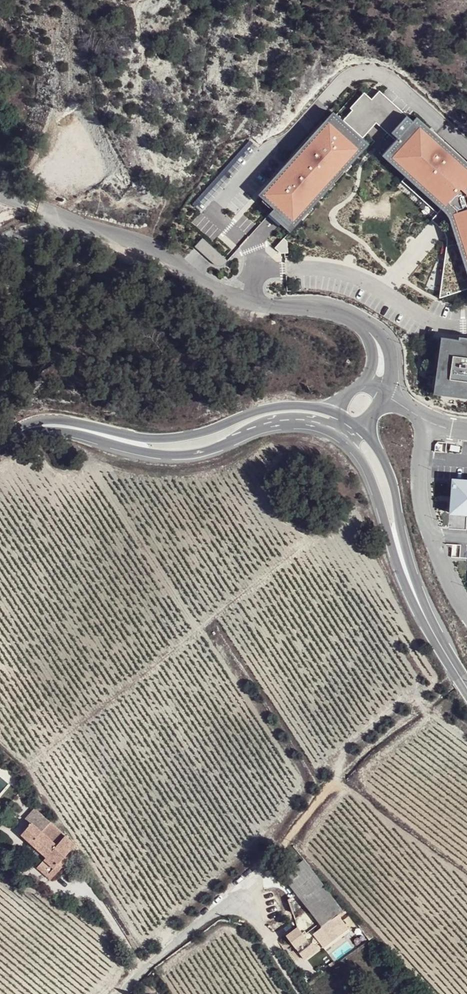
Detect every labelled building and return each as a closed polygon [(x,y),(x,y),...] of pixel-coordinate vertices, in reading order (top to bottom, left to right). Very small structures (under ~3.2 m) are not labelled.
[(392,135),(407,116),(379,91),(371,99),(364,93),(350,108),(352,110),(344,119),(363,137),(376,123),(392,135)] [(292,232),(372,145),(363,137),(344,119),(335,111),(258,194),(275,208),(270,213),(276,218),(292,232)] [(415,123),(407,116),(392,135),(397,140),(383,155),(449,214),(466,270),(466,158),(422,116),(415,123)] [(226,264),(228,260),(203,238),(195,247),(215,265),(219,266),(223,266),(226,264)] [(288,241),(284,239),(275,249),(281,254),(284,254),(288,254),(288,241)] [(442,339),(435,395),(466,399),(466,343),(442,339)] [(449,512),(466,513),(466,484),(451,483),(449,512)] [(58,845),(33,822),(22,835),(29,842),(37,849),(47,858),(38,869),(51,881),(63,868),(59,865),(77,843),(67,834),(58,845)] [(33,853),(37,849),(29,842),(25,847),(33,853)] [(43,862),(47,858),(37,849),(33,853),(43,862)] [(299,895),(319,880),(304,860),(284,875),(299,895)] [(350,920),(319,880),(299,895),(323,926),(332,918),(340,929),(350,920)] [(312,941),(309,936),(308,934),(306,936),(299,927),(287,935),(293,944),(299,945),(302,948),(301,949),(303,952),(314,944),(312,941)]
